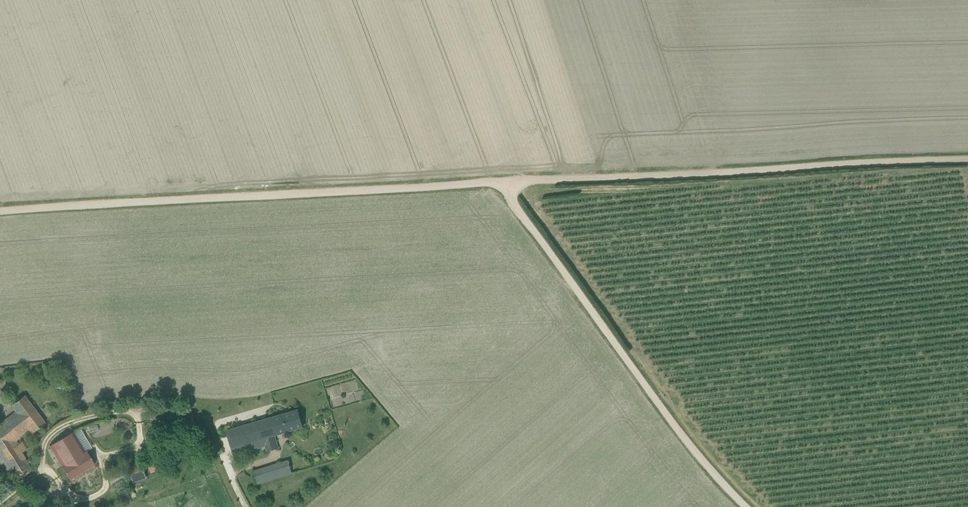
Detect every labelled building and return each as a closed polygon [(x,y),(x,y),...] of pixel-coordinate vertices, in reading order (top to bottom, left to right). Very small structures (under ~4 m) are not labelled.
[(13,441),(28,429),(32,433),(45,423),(24,395),(11,407),(14,411),(0,423),(0,429),(1,430),(0,430),(0,457),(15,481),(32,471),(13,441)] [(275,436),(284,433),(303,428),(298,410),(227,431),(232,448),(234,456),(265,446),(267,452),(278,448),(276,440),(275,436)] [(61,467),(69,480),(94,465),(86,452),(85,452),(73,432),(49,446),(62,467),(61,467)] [(164,462),(162,458),(159,453),(155,455),(161,466),(165,464),(164,462)] [(253,470),(257,484),(293,473),(288,459),(253,470)] [(127,466),(133,483),(147,479),(141,462),(127,466)] [(127,489),(118,493),(122,501),(131,497),(127,489)]
